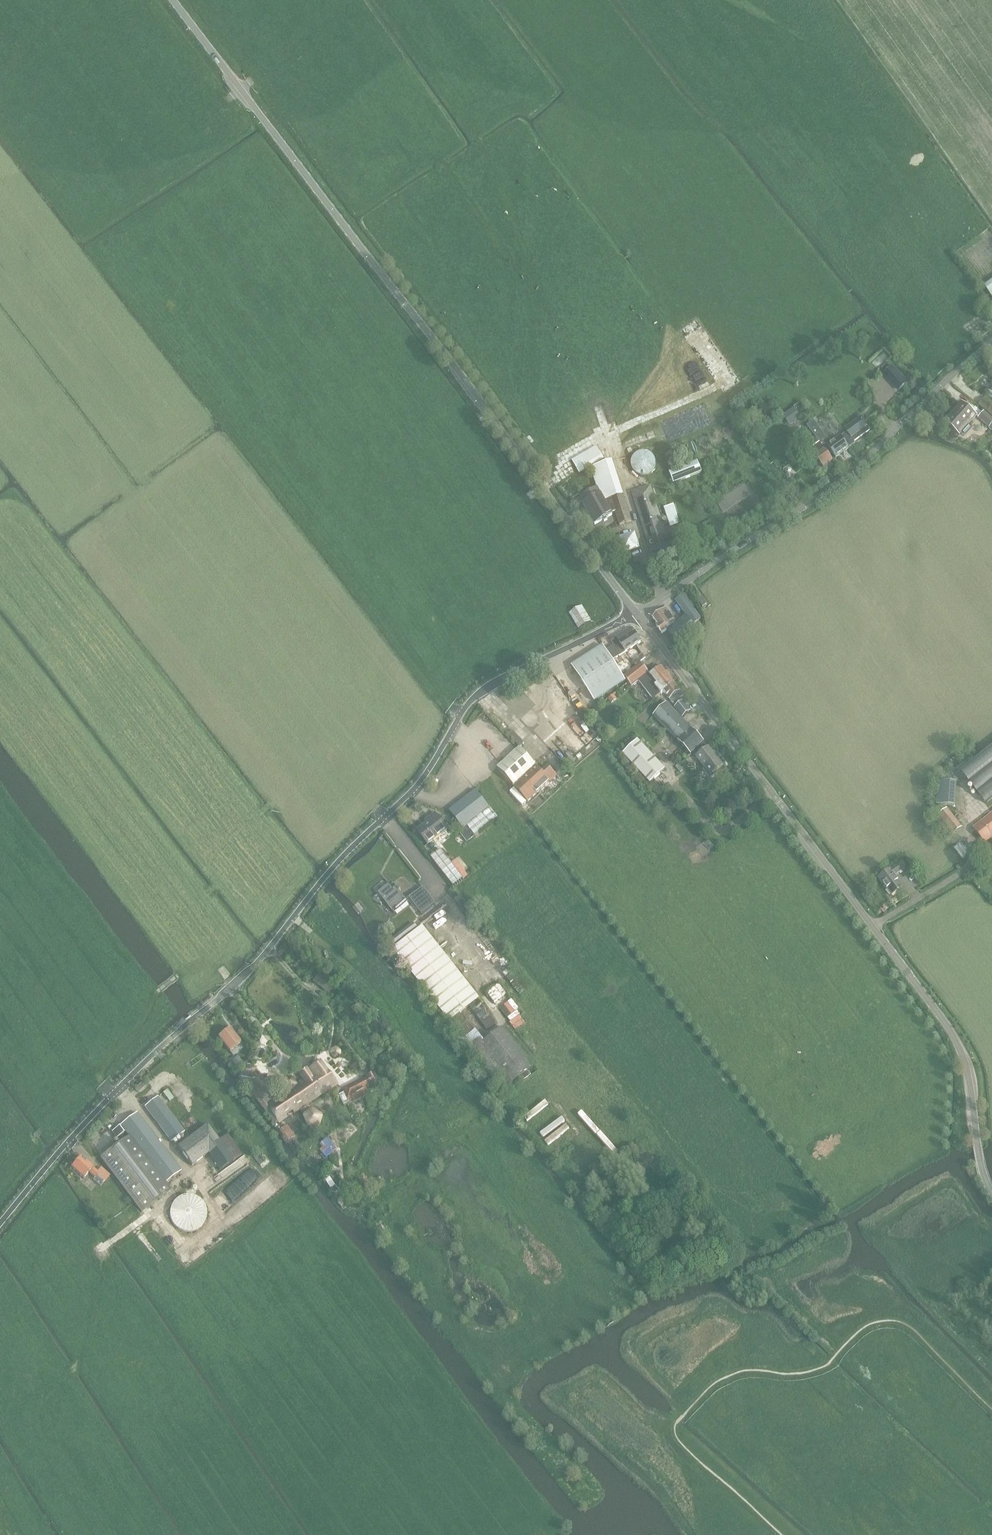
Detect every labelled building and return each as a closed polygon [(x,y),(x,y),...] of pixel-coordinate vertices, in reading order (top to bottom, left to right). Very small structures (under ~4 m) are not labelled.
[(984,286),(991,298),(991,280),(984,286)] [(903,374),(898,366),(890,372),(895,379),(903,374)] [(691,378),(699,398),(714,392),(706,372),(691,378)] [(794,407),(794,408),(795,409),(803,419),(809,415),(801,402),(794,407)] [(946,422),(959,434),(960,435),(961,434),(962,435),(964,436),(967,436),(969,436),(971,435),(972,432),(973,430),(972,427),(971,426),(970,425),(971,423),(977,417),(964,405),(958,411),(959,412),(956,416),(953,413),(946,422)] [(762,415),(755,406),(746,414),(753,422),(762,415)] [(802,420),(803,419),(795,409),(794,408),(784,415),(790,425),(800,418),(802,420)] [(991,430),(991,419),(985,413),(980,419),(991,430)] [(808,427),(815,437),(815,436),(833,461),(849,449),(847,446),(854,441),(854,442),(870,431),(861,418),(845,430),(847,432),(830,444),(827,440),(828,439),(815,422),(808,427)] [(823,468),(833,461),(815,436),(815,437),(805,444),(810,450),(809,451),(814,458),(815,457),(823,468)] [(587,469),(604,459),(597,447),(572,461),(579,473),(586,469),(587,469)] [(653,456),(652,454),(650,453),(649,452),(647,451),(645,451),(643,451),(640,451),(638,452),(637,453),(635,454),(634,455),(632,457),(632,459),(631,461),(631,463),(631,465),(632,467),(632,469),(634,471),(635,472),(637,474),(639,475),(641,475),(643,475),(645,475),(647,475),(649,474),(651,473),(652,472),(654,470),(655,468),(655,466),(656,464),(656,462),(655,460),(654,458),(653,456)] [(597,488),(612,513),(615,512),(619,525),(632,521),(612,461),(591,468),(597,488)] [(674,484),(702,472),(697,461),(669,472),(674,484)] [(650,550),(655,564),(680,556),(676,541),(675,541),(673,534),(666,536),(661,520),(662,520),(651,486),(632,492),(643,526),(650,550)] [(612,516),(611,514),(612,513),(597,488),(581,497),(585,503),(583,504),(595,525),(601,522),(604,523),(607,521),(606,519),(612,516)] [(671,527),(680,523),(674,505),(665,508),(671,527)] [(620,537),(625,554),(641,549),(636,532),(620,537)] [(691,625),(700,619),(692,608),(693,607),(684,594),(675,601),(687,616),(677,623),(666,608),(652,618),(658,626),(656,627),(662,635),(667,631),(677,646),(696,632),(691,625)] [(703,608),(707,605),(702,599),(698,602),(703,608)] [(570,614),(579,629),(591,622),(582,607),(570,614)] [(614,647),(606,652),(612,662),(640,643),(632,631),(631,633),(629,630),(615,638),(610,641),(614,647)] [(625,683),(612,662),(606,652),(605,652),(602,647),(572,667),(580,680),(595,702),(625,683)] [(636,666),(646,658),(643,654),(633,662),(636,666)] [(661,695),(663,693),(675,684),(661,668),(651,676),(641,663),(623,677),(631,688),(638,682),(653,700),(661,694),(661,695)] [(684,696),(675,684),(663,693),(675,708),(674,708),(682,718),(690,712),(680,699),(684,696)] [(716,771),(722,766),(708,748),(707,749),(703,743),(704,743),(666,704),(653,717),(690,755),(693,753),(704,768),(703,770),(710,779),(717,773),(716,771)] [(513,731),(509,735),(520,748),(525,743),(513,731)] [(623,755),(650,784),(666,769),(639,740),(623,755)] [(991,799),(991,747),(960,772),(985,804),(991,799)] [(519,748),(497,769),(514,787),(513,788),(515,789),(510,793),(523,806),(527,802),(528,803),(550,781),(551,782),(557,776),(548,767),(542,773),(519,748)] [(953,776),(949,771),(943,776),(943,781),(953,782),(953,776)] [(953,806),(955,782),(939,781),(937,805),(953,806)] [(476,790),(476,791),(449,811),(463,829),(471,839),(498,818),(476,790)] [(954,835),(961,829),(946,810),(939,816),(954,835)] [(991,838),(991,814),(973,829),(984,844),(991,838)] [(428,846),(447,831),(436,815),(429,821),(430,822),(417,832),(428,846)] [(467,842),(471,839),(463,829),(459,832),(467,842)] [(431,857),(453,886),(463,879),(464,879),(468,876),(456,860),(452,864),(441,850),(431,857)] [(895,876),(905,868),(900,863),(891,869),(879,878),(892,895),(903,887),(895,876)] [(400,893),(401,892),(400,891),(400,890),(399,889),(398,888),(397,888),(396,889),(394,886),(390,887),(389,886),(379,894),(394,914),(408,904),(400,894),(400,893)] [(435,903),(423,888),(410,898),(421,913),(435,903)] [(478,920),(453,889),(449,892),(474,924),(478,920)] [(413,923),(407,928),(411,934),(417,929),(413,923)] [(450,1022),(479,999),(423,927),(393,950),(450,1022)] [(476,933),(483,943),(490,937),(483,928),(476,933)] [(503,972),(513,965),(507,957),(497,965),(503,972)] [(511,984),(521,976),(517,972),(507,979),(511,984)] [(515,990),(524,983),(520,979),(512,985),(515,990)] [(498,1004),(509,995),(500,983),(488,992),(498,1004)] [(528,989),(525,985),(516,991),(519,995),(528,989)] [(501,1007),(517,1029),(528,1022),(512,999),(501,1007)] [(478,1001),(470,1007),(488,1030),(496,1024),(478,1001)] [(358,1004),(352,1008),(357,1016),(363,1012),(358,1004)] [(462,1015),(451,1024),(473,1051),(472,1052),(502,1090),(509,1085),(513,1090),(531,1075),(527,1070),(532,1067),(502,1028),(485,1042),(484,1042),(462,1015)] [(229,1053),(239,1045),(228,1030),(218,1039),(229,1053)] [(559,1073),(578,1056),(575,1052),(555,1070),(559,1073)] [(242,1062),(237,1056),(231,1061),(236,1067),(242,1062)] [(242,1065),(239,1077),(274,1126),(336,1084),(321,1062),(311,1068),(310,1067),(300,1074),(305,1081),(297,1087),(291,1078),(284,1082),(290,1091),(268,1106),(262,1098),(266,1095),(254,1079),(251,1074),(256,1069),(256,1068),(242,1065)] [(344,1107),(379,1089),(372,1075),(341,1090),(342,1093),(338,1096),(344,1107)] [(137,1094),(145,1087),(142,1083),(134,1090),(137,1094)] [(168,1101),(174,1098),(170,1089),(163,1092),(168,1101)] [(171,1143),(184,1134),(157,1099),(145,1108),(171,1143)] [(311,1111),(308,1106),(300,1111),(303,1115),(311,1111)] [(312,1110),(303,1117),(305,1128),(306,1129),(318,1129),(320,1128),(323,1118),(322,1116),(312,1110)] [(116,1139),(125,1132),(129,1138),(102,1158),(143,1212),(171,1191),(165,1184),(180,1173),(136,1115),(112,1133),(116,1139)] [(227,1137),(220,1142),(207,1124),(178,1147),(193,1167),(208,1155),(219,1172),(241,1157),(227,1137)] [(294,1135),(287,1125),(279,1130),(286,1141),(294,1135)] [(336,1150),(327,1138),(319,1144),(328,1156),(336,1150)] [(100,1187),(109,1177),(101,1169),(98,1173),(81,1158),(71,1169),(83,1179),(88,1174),(95,1179),(93,1181),(100,1187)] [(204,1203),(202,1201),(199,1199),(197,1197),(194,1196),(191,1195),(188,1195),(184,1196),(181,1197),(179,1198),(176,1200),(174,1202),(172,1205),(171,1208),(170,1211),(170,1214),(170,1217),(171,1220),(172,1223),(174,1225),(176,1228),(179,1229),(182,1231),(185,1232),(188,1232),(191,1232),(194,1231),(197,1230),(200,1228),(202,1226),(204,1224),(206,1221),(207,1218),(207,1215),(207,1212),(206,1209),(205,1206),(204,1203)]
